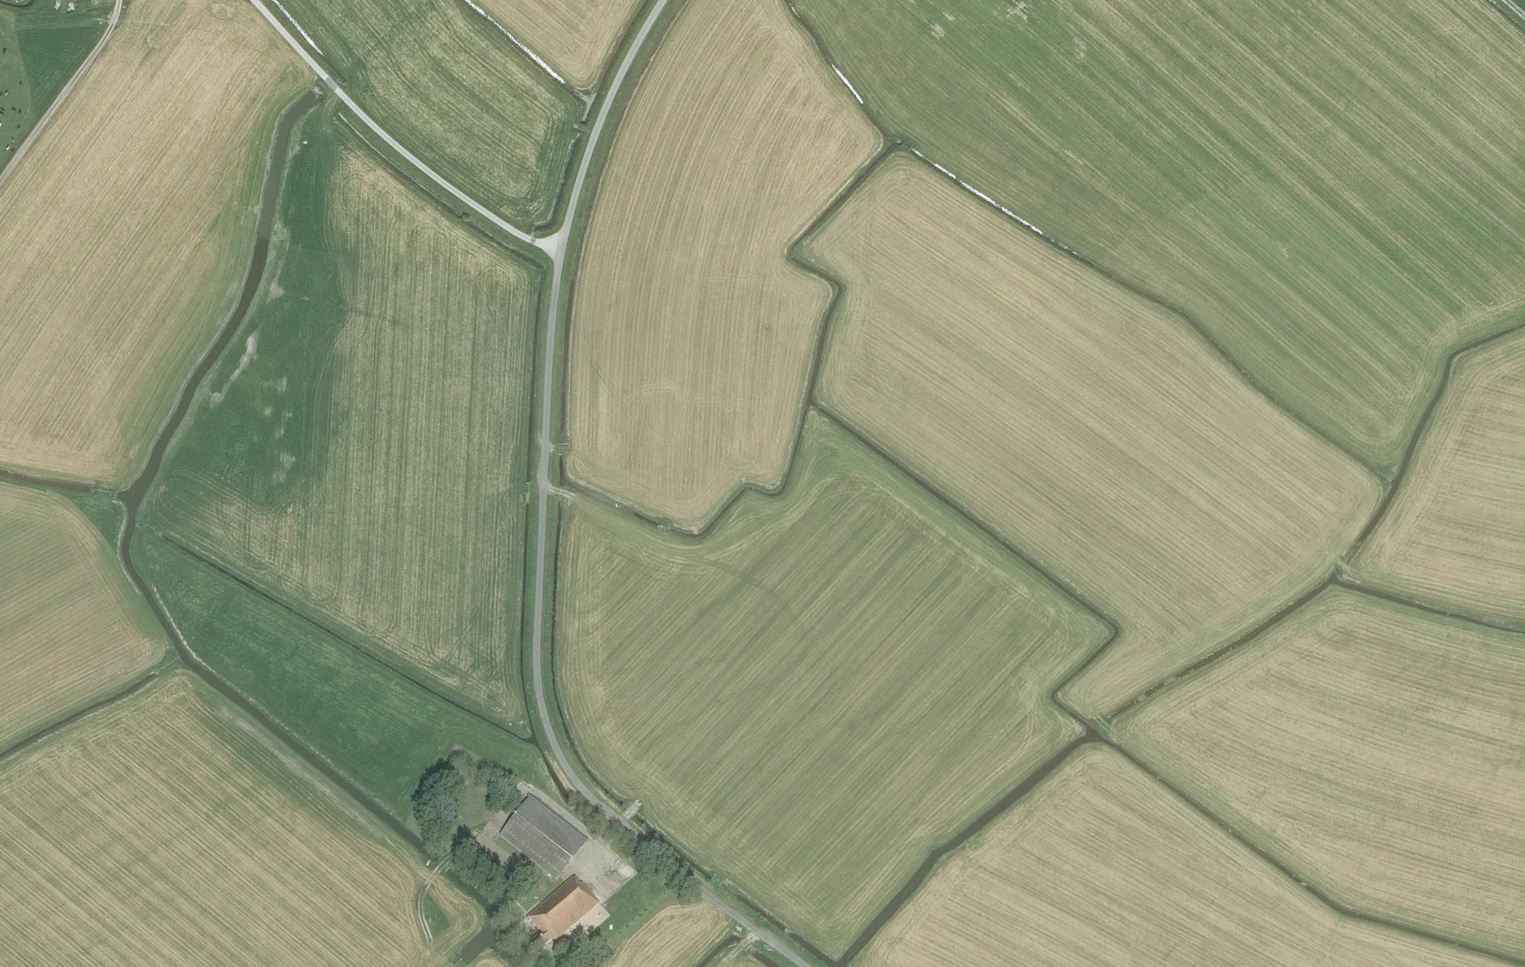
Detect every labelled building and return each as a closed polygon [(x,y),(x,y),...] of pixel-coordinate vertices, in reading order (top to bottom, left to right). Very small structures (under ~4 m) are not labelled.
[(531,796),(500,835),(557,879),(587,840),(531,796)] [(539,935),(528,945),(536,953),(546,944),(553,938),(555,941),(599,903),(582,883),(581,884),(574,877),(528,916),(542,933),(539,936),(539,935)] [(470,962),(478,954),(468,943),(460,951),(470,962)]
